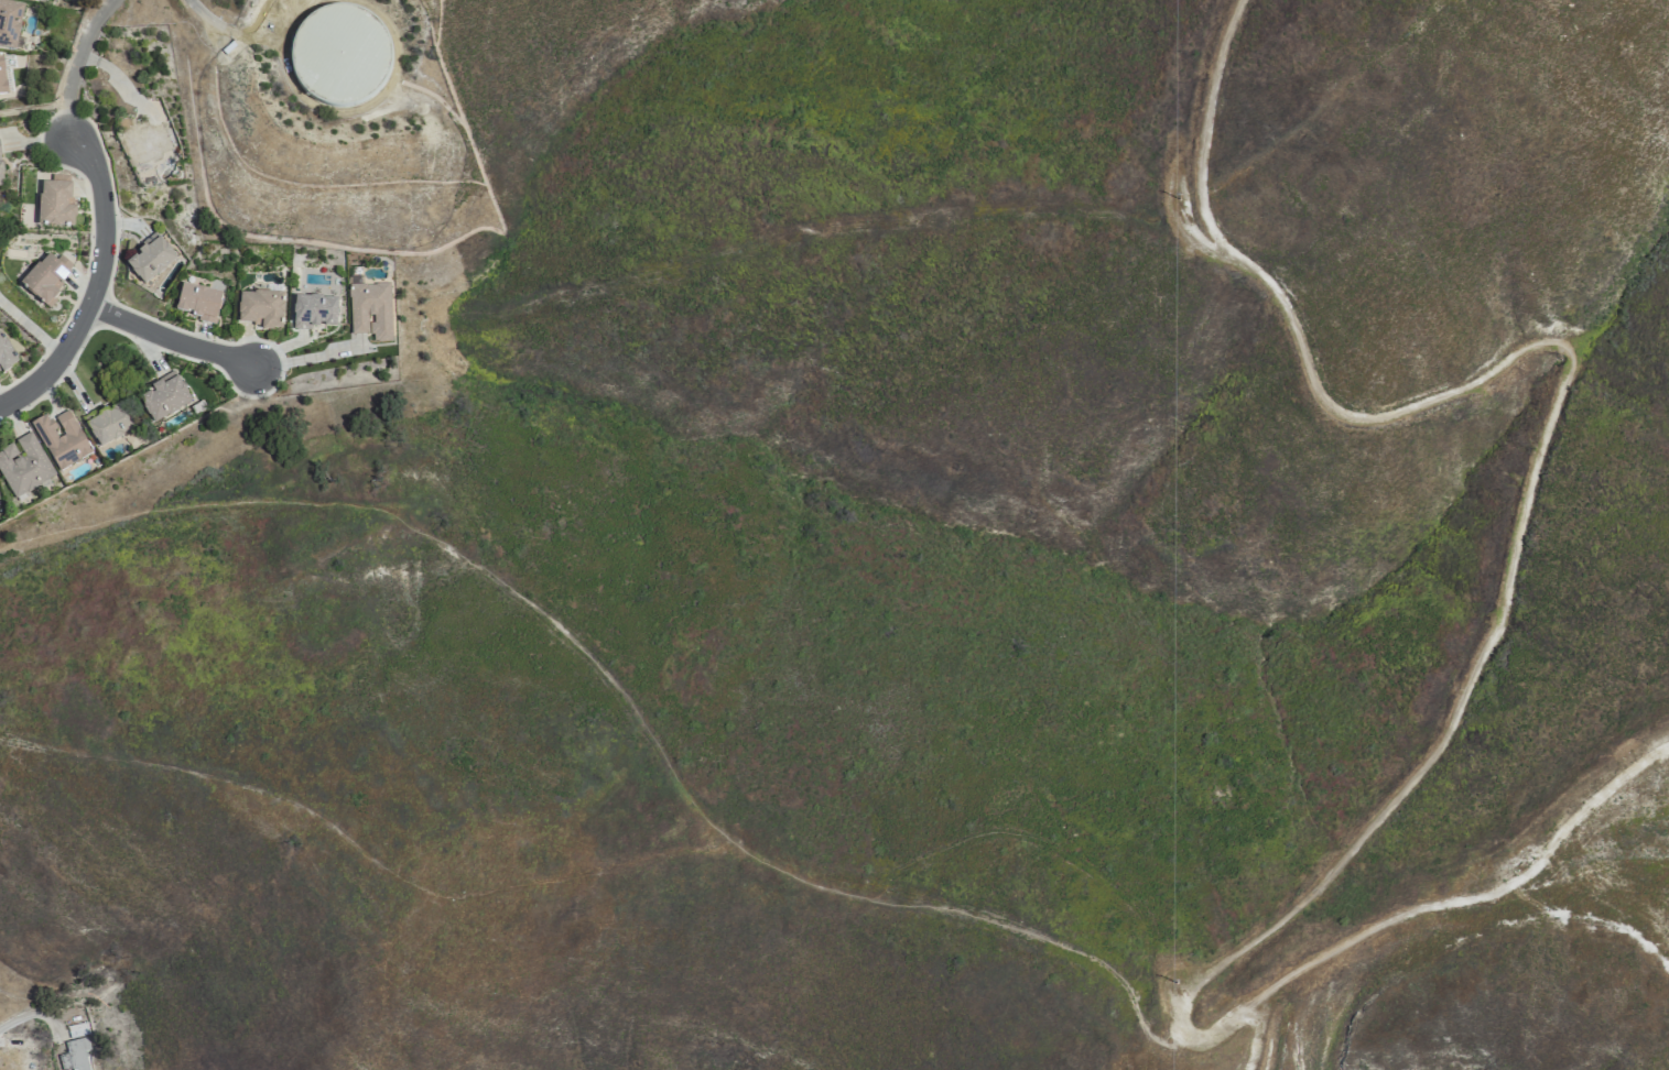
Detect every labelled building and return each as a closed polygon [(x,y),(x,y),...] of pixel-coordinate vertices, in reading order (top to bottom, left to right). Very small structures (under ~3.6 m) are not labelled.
[(375,91),(339,106),(304,91),(290,57),(304,22),(339,8),(375,22),(389,57),(375,91)] [(136,174),(149,169),(146,160),(173,150),(162,119),(121,134),(136,174)] [(74,227),(75,205),(69,205),(70,175),(51,175),(51,182),(41,181),(40,195),(37,195),(36,226),(74,227)] [(176,258),(158,235),(124,262),(142,285),(176,258)] [(18,284),(47,309),(60,294),(54,289),(74,267),(59,255),(55,260),(45,252),(18,284)] [(215,323),(221,289),(179,283),(175,310),(195,313),(194,320),(215,323)] [(389,283),(348,284),(350,334),(371,333),(371,342),(391,341),(389,283)] [(283,292),(238,291),(237,326),(282,327),(283,292)] [(336,296),(292,295),(292,328),(319,328),(319,325),(336,325),(336,296)] [(15,365),(5,335),(0,337),(0,371),(15,365)] [(191,403),(176,372),(136,392),(150,422),(191,403)] [(135,430),(124,401),(83,416),(94,445),(135,430)] [(91,452),(68,409),(54,417),(63,433),(59,436),(46,413),(30,421),(57,471),(91,452)] [(54,476),(32,431),(13,440),(15,443),(0,450),(0,474),(12,497),(54,476)] [(27,1053),(34,1053),(34,1035),(14,1036),(15,1053),(0,1053),(0,1067),(1,1067),(1,1069),(28,1069),(27,1053)] [(83,1051),(89,1049),(86,1036),(64,1042),(67,1054),(58,1056),(61,1069),(64,1069),(71,1068),(71,1069),(88,1069),(83,1051)]
